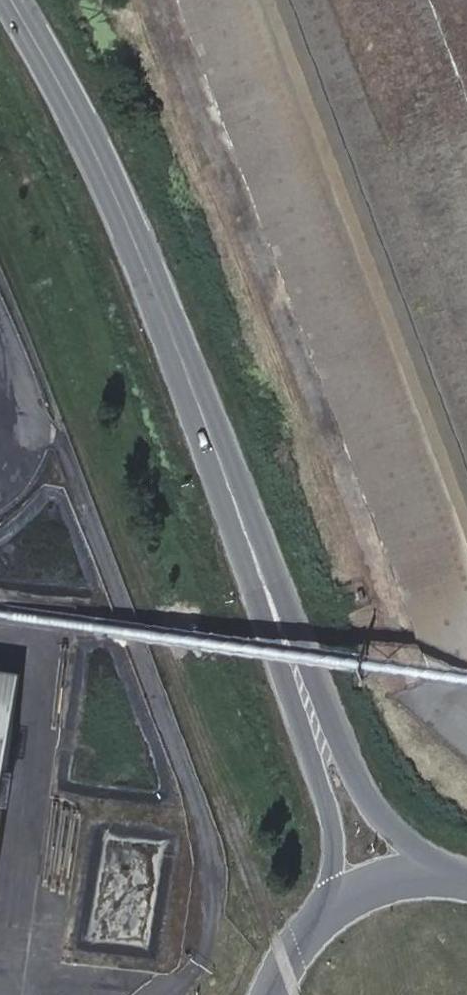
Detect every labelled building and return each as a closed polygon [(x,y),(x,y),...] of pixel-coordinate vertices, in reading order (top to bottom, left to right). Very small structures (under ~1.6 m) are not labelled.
[(435,685),(466,672),(466,90),(432,0),(177,0),(435,685)] [(466,90),(466,0),(432,0),(466,90)] [(0,668),(0,862),(25,672),(0,668)]
